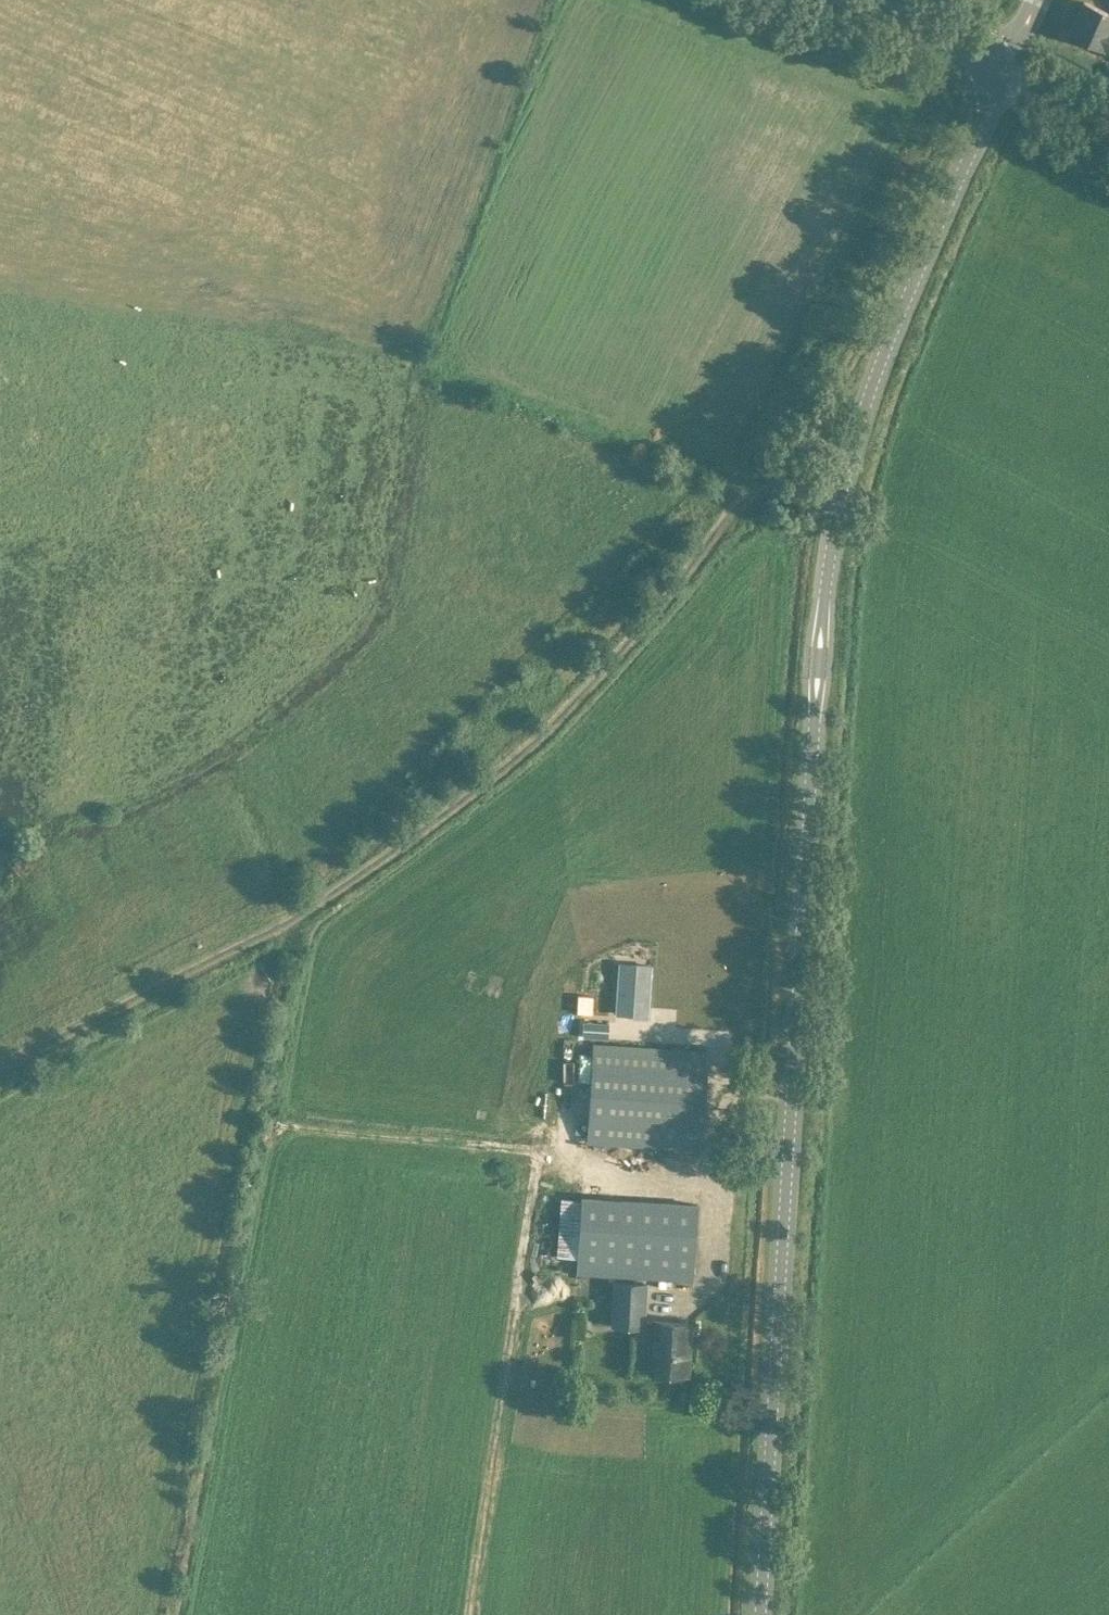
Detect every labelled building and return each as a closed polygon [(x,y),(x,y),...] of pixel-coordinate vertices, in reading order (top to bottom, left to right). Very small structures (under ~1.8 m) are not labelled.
[(1084,1),(1068,35),(1108,53),(1108,13),(1084,1)] [(617,1013),(632,1014),(632,1016),(647,1017),(651,965),(620,963),(617,1013)] [(608,1038),(609,1023),(584,1021),(583,1036),(608,1038)] [(708,1052),(687,1051),(593,1045),(586,1142),(702,1149),(708,1052)] [(698,1205),(677,1203),(582,1197),(577,1272),(693,1280),(698,1205)] [(648,1284),(614,1282),(611,1325),(645,1327),(648,1284)] [(687,1323),(665,1321),(654,1320),(651,1372),(687,1375),(688,1353),(684,1353),(687,1323)]
